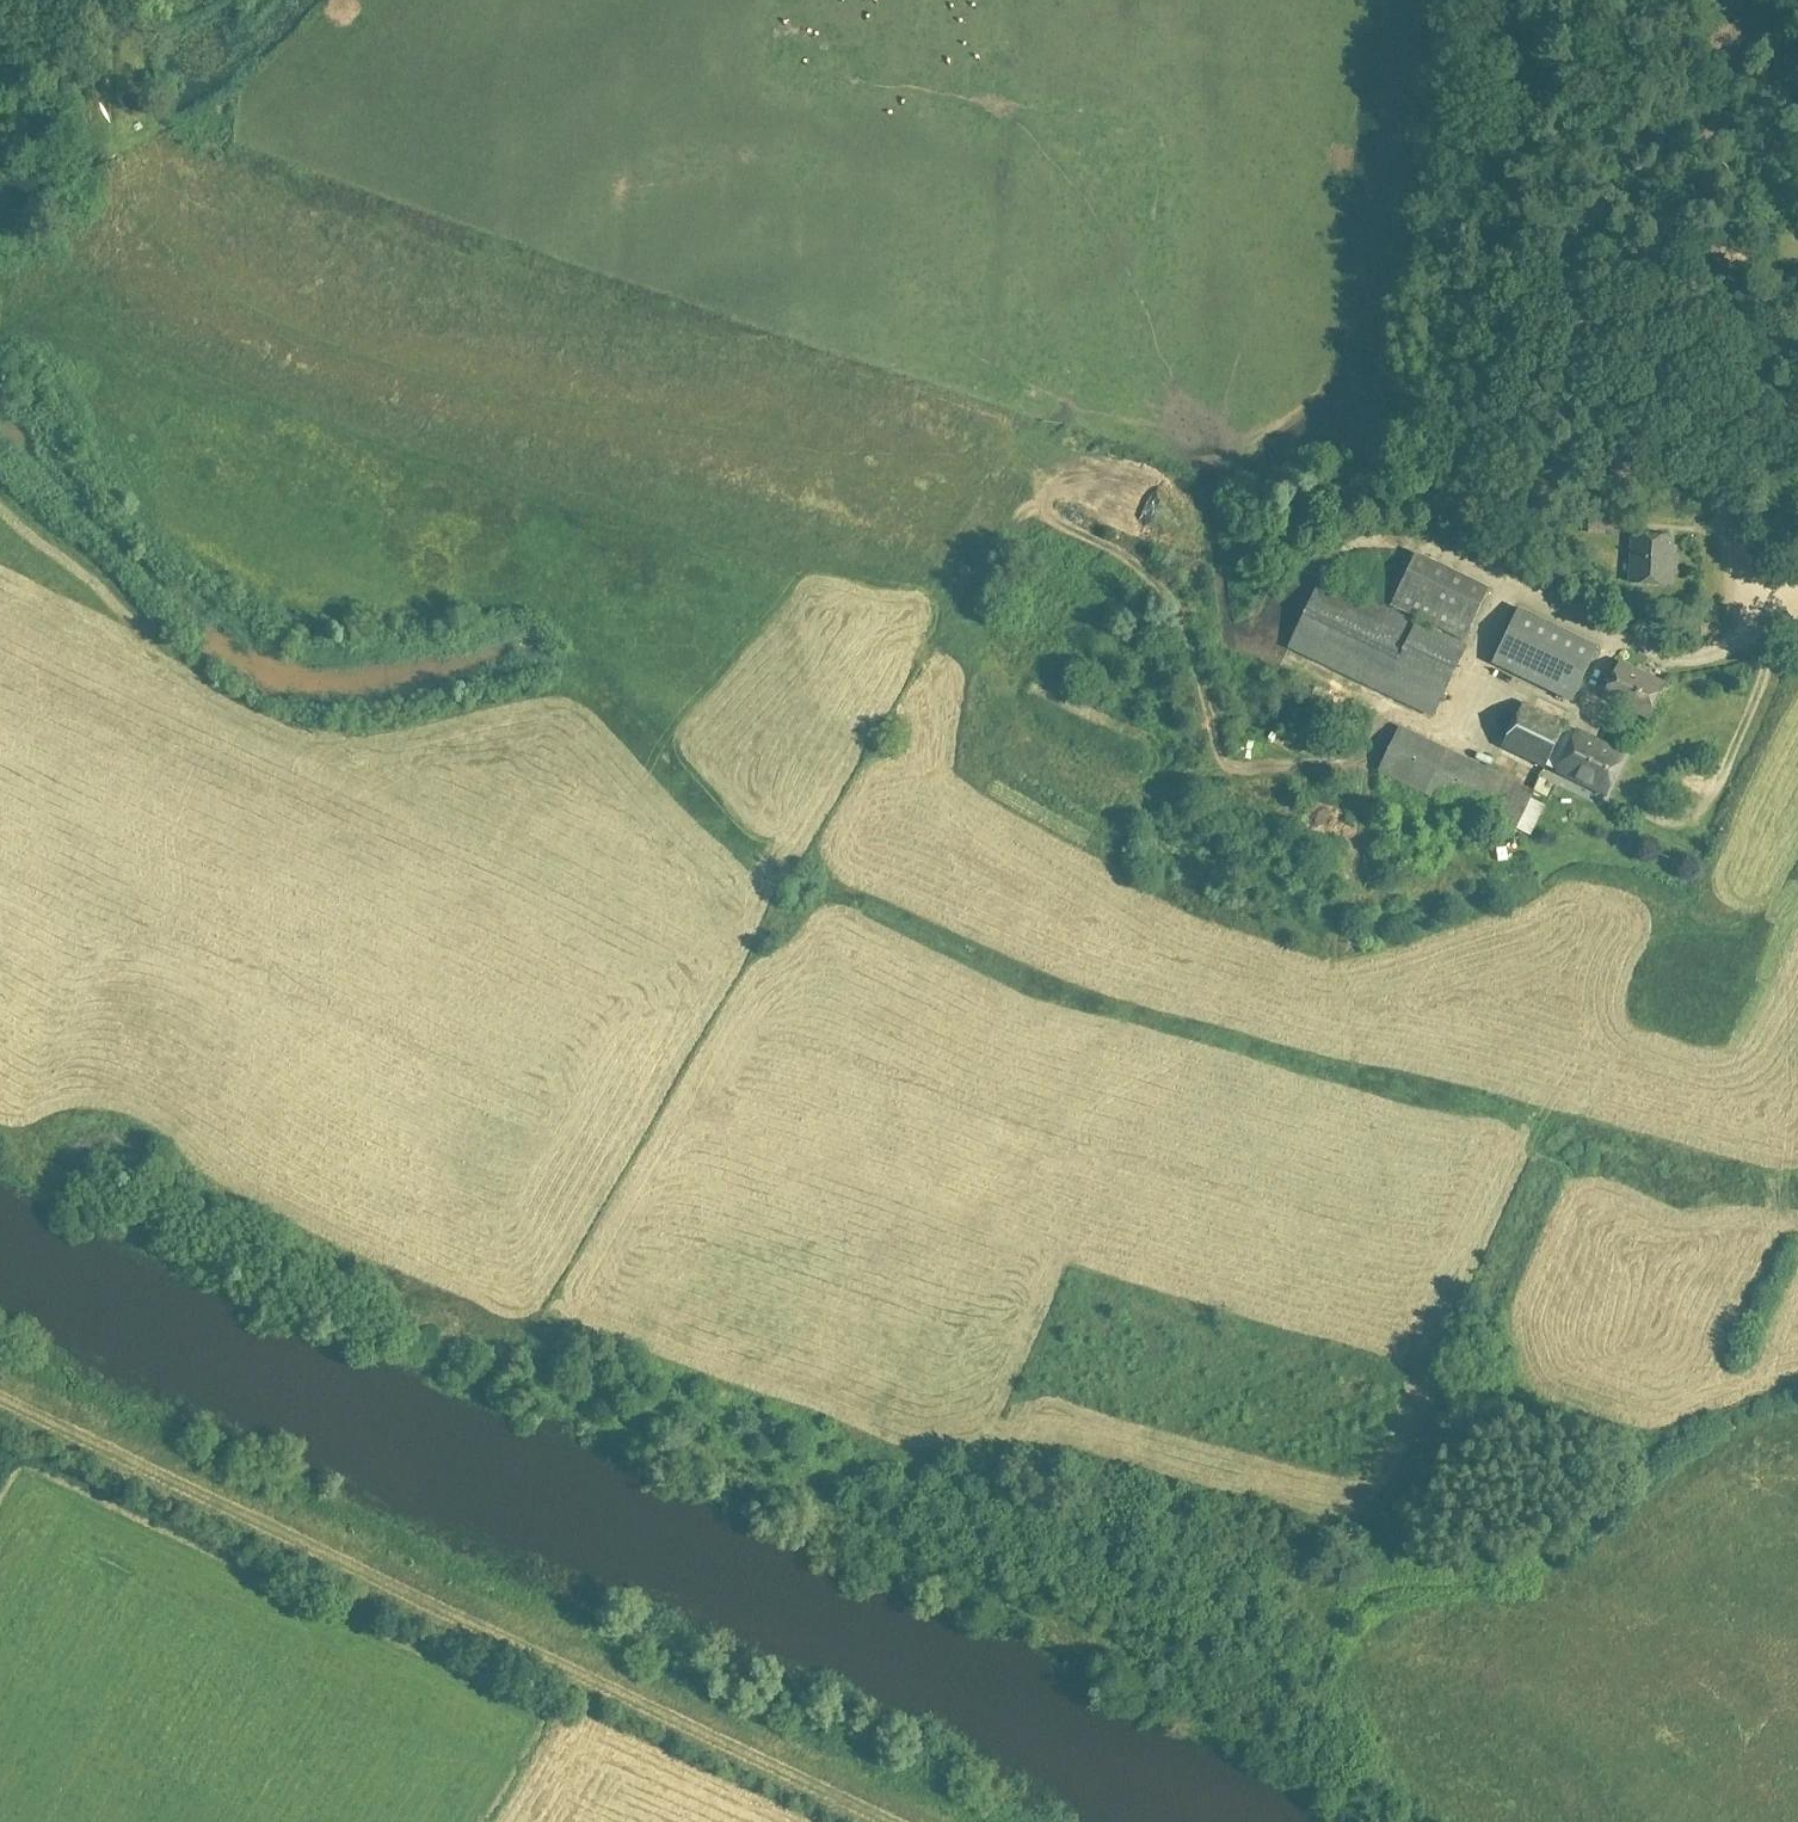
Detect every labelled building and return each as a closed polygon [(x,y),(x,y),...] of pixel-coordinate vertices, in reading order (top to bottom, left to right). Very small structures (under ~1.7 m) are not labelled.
[(1631,582),(1669,584),(1672,535),(1634,533),(1631,582)] [(1392,604),(1467,639),(1487,596),(1412,561),(1392,604)] [(1289,646),(1434,716),(1466,648),(1322,578),(1289,646)] [(1599,647),(1519,609),(1493,663),(1573,702),(1599,647)] [(1665,683),(1621,662),(1605,695),(1649,716),(1665,683)] [(1503,748),(1546,768),(1566,725),(1524,705),(1503,748)] [(1534,792),(1400,728),(1380,770),(1514,834),(1534,792)] [(1623,753),(1579,733),(1561,770),(1605,791),(1623,753)]
